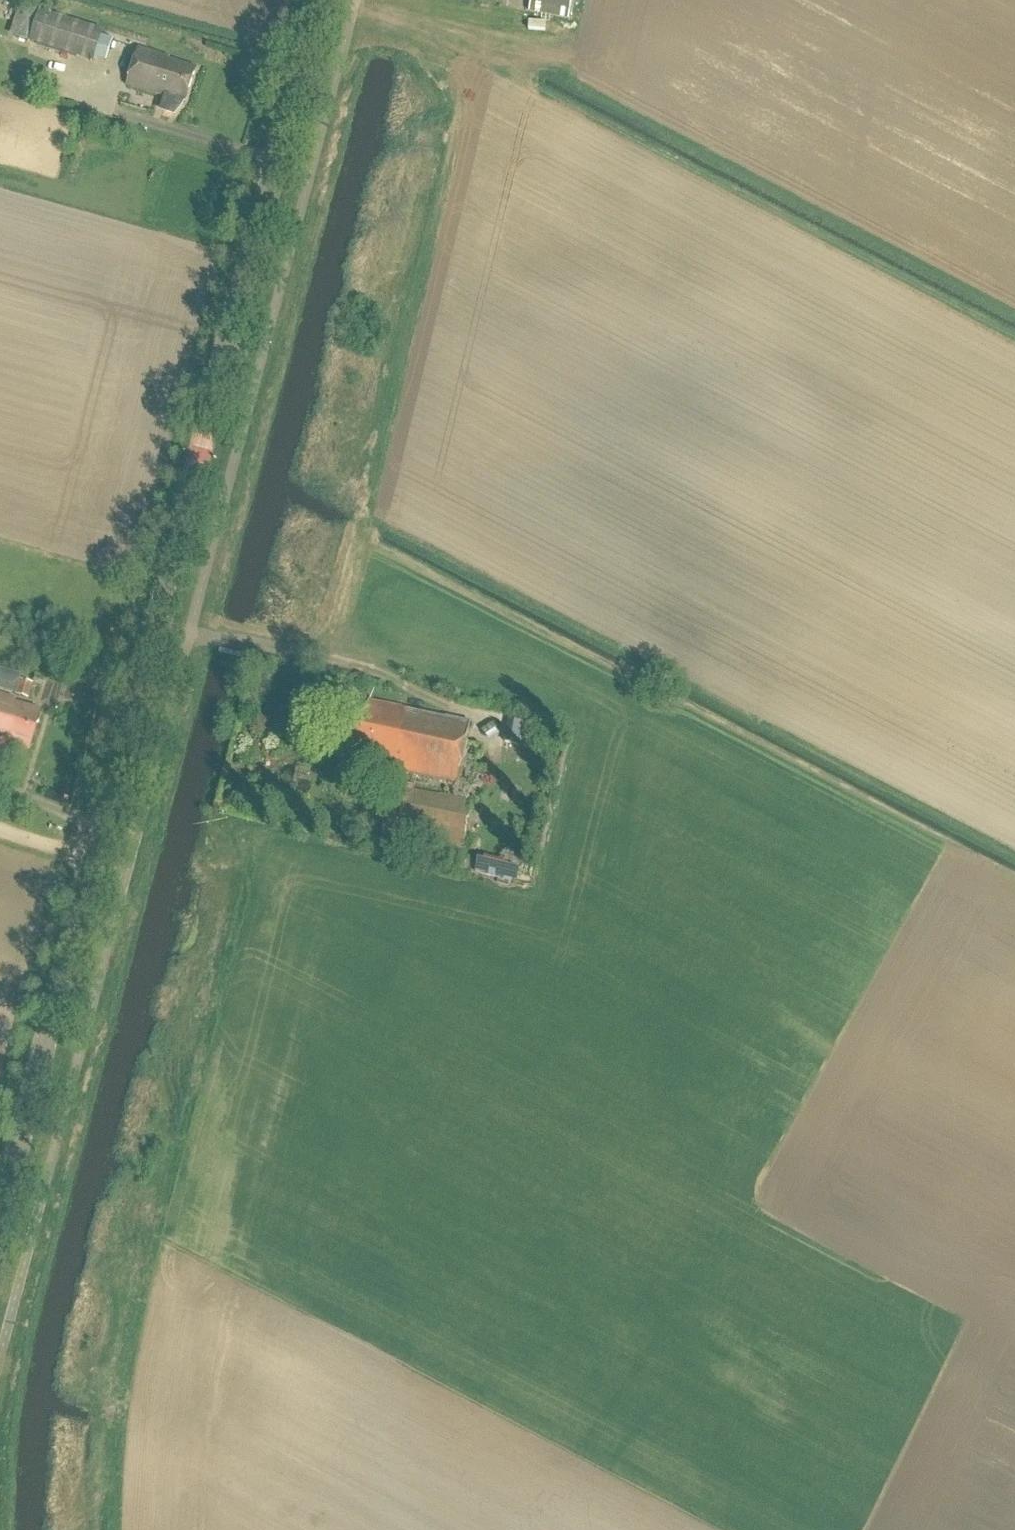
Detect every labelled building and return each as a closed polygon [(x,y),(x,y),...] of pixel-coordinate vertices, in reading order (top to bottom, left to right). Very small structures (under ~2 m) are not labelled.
[(530,13),(570,21),(574,0),(533,0),(530,13)] [(31,41),(95,60),(104,29),(41,10),(31,41)] [(199,70),(171,61),(172,58),(142,48),(129,86),(159,96),(160,94),(168,96),(164,110),(176,114),(182,109),(186,102),(188,103),(199,70)] [(29,698),(32,677),(0,672),(0,693),(29,698)] [(23,758),(24,754),(28,755),(40,713),(13,705),(15,701),(0,697),(0,752),(23,758)] [(385,763),(384,767),(459,784),(461,777),(465,778),(466,773),(461,772),(472,723),(370,701),(367,715),(357,713),(350,748),(370,752),(368,760),(385,763)] [(475,802),(406,788),(398,828),(443,837),(441,843),(465,848),(475,802)] [(476,874),(519,884),(522,869),(480,859),(476,874)]
